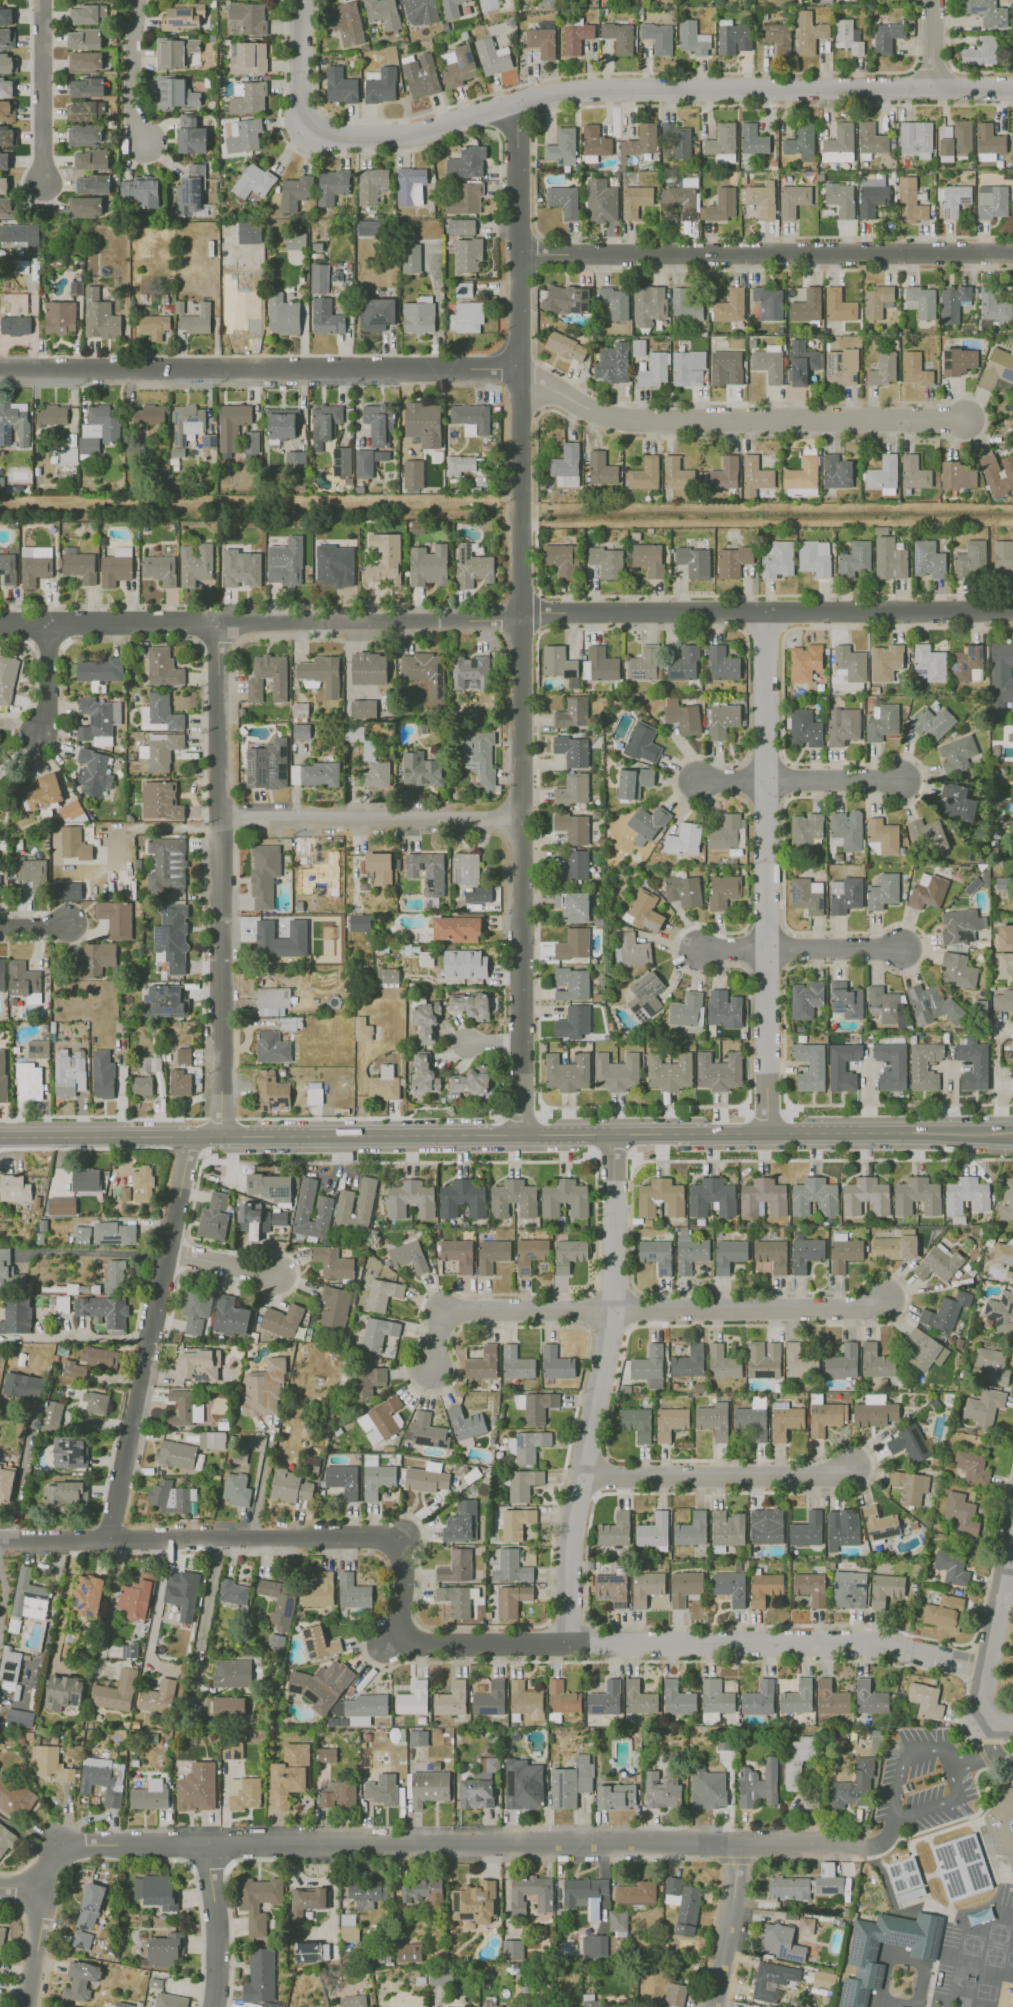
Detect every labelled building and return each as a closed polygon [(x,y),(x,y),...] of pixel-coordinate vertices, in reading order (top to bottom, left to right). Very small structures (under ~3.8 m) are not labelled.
[(364,42),(357,0),(327,5),(332,30),(339,29),(342,47),(364,42)] [(367,21),(382,18),(384,31),(400,28),(395,0),(364,0),(367,21)] [(407,26),(437,21),(435,0),(403,0),(407,26)] [(459,16),(457,3),(471,0),(440,0),(443,19),(459,16)] [(481,12),(499,8),(498,0),(479,0),(481,12)] [(964,14),(981,13),(982,27),(1007,27),(1006,6),(996,6),(996,0),(964,0),(964,14)] [(205,3),(167,4),(167,15),(161,15),(162,30),(177,30),(177,28),(200,28),(200,14),(205,14),(205,3)] [(266,35),(266,4),(229,3),(229,34),(266,35)] [(69,9),(70,24),(107,23),(106,4),(78,5),(78,8),(69,9)] [(0,7),(0,25),(13,24),(12,7),(0,7)] [(815,54),(814,37),(829,37),(829,23),(812,23),(811,10),(797,10),(798,55),(815,54)] [(751,50),(750,23),(731,24),(731,18),(717,19),(719,55),(735,54),(735,50),(751,50)] [(835,46),(851,47),(850,54),(863,55),(863,40),(859,40),(859,28),(852,28),(852,19),(835,18),(835,46)] [(709,33),(696,34),(696,19),(678,19),(679,50),(694,50),(694,55),(710,55),(709,33)] [(632,55),(632,23),(600,23),(600,38),(615,38),(615,56),(632,55)] [(672,24),(639,23),(639,38),(654,38),(654,55),(671,56),(672,24)] [(891,52),(892,37),(905,37),(905,23),(874,23),(874,52),(891,52)] [(594,24),(563,25),(563,55),(580,55),(580,38),(594,38),(594,24)] [(790,24),(760,24),(761,41),(775,41),(775,55),(791,54),(790,24)] [(0,29),(0,49),(15,49),(15,28),(0,29)] [(539,46),(539,60),(555,60),(555,28),(526,28),(526,46),(539,46)] [(101,29),(67,30),(67,49),(101,48),(101,29)] [(996,35),(977,35),(977,48),(960,48),(960,63),(996,64),(996,35)] [(475,40),(484,75),(513,68),(507,46),(494,49),(491,36),(475,40)] [(157,68),(186,69),(187,52),(200,52),(200,39),(157,38),(157,68)] [(267,43),(231,43),(230,73),(266,73),(267,43)] [(448,89),(463,84),(462,79),(478,75),(469,44),(438,53),(448,89)] [(410,98),(440,91),(430,51),(401,58),(410,98)] [(68,53),(69,72),(103,71),(102,52),(68,53)] [(13,73),(13,54),(0,54),(0,73),(13,73)] [(327,102),(358,101),(357,78),(343,78),(342,65),(326,65),(327,102)] [(395,101),(395,65),(380,66),(380,79),(364,79),(364,102),(395,101)] [(201,106),(201,91),(186,91),(185,76),(157,76),(157,109),(173,109),(173,106),(201,106)] [(104,79),(70,78),(70,97),(104,97),(104,79)] [(266,81),(234,82),(235,97),(229,97),(230,114),(266,112),(266,81)] [(15,100),(0,101),(0,120),(15,120),(15,100)] [(105,119),(104,101),(67,102),(68,120),(105,119)] [(207,153),(207,128),(197,128),(197,115),(179,115),(180,153),(207,153)] [(226,137),(227,152),(260,149),(258,132),(262,131),(261,118),(230,122),(232,136),(226,137)] [(971,153),(971,121),(953,120),(953,125),(939,125),(939,161),(953,161),(953,153),(971,153)] [(734,121),(717,122),(717,139),(703,139),(703,154),(715,153),(715,162),(735,162),(734,121)] [(821,161),(853,161),(853,121),(835,121),(835,139),(821,139),(821,161)] [(888,152),(888,134),(874,135),(874,121),(859,121),(859,159),(870,159),(870,152),(888,152)] [(900,153),(918,153),(918,159),(931,159),(931,121),(900,121),(900,153)] [(622,139),(622,153),(656,153),(656,122),(638,122),(638,139),(622,139)] [(690,127),(675,127),(675,122),(662,123),(662,140),(673,140),(673,159),(691,158),(690,127)] [(769,152),(769,136),(757,136),(756,122),(741,122),(741,153),(769,152)] [(796,138),(781,139),(781,154),(799,153),(800,161),(814,161),(813,122),(796,123),(796,138)] [(1006,152),(1005,134),(992,134),(992,122),(977,122),(977,159),(989,159),(988,152),(1006,152)] [(584,162),(596,162),(596,154),(612,154),(612,136),(598,136),(598,123),(582,124),(584,162)] [(0,126),(0,146),(15,145),(14,126),(0,126)] [(68,144),(102,144),(102,126),(68,126),(68,144)] [(575,165),(575,126),(557,126),(557,144),(544,144),(543,159),(562,159),(562,164),(575,165)] [(445,158),(446,177),(482,176),(482,158),(486,158),(485,146),(460,147),(460,158),(445,158)] [(108,169),(108,149),(85,149),(85,152),(74,153),(75,169),(108,169)] [(8,151),(0,151),(0,169),(9,169),(8,151)] [(277,177),(250,161),(231,191),(245,200),(251,190),(264,198),(277,177)] [(202,212),(201,174),(205,174),(205,163),(189,164),(190,177),(177,177),(178,213),(202,212)] [(423,205),(422,184),(427,184),(427,168),(396,169),(397,206),(423,205)] [(319,170),(318,207),(334,207),(334,194),(349,195),(350,171),(319,170)] [(359,206),(377,205),(377,185),(389,185),(389,170),(358,170),(359,206)] [(110,194),(110,176),(76,175),(75,193),(110,194)] [(313,175),(299,175),(299,180),(282,180),(281,212),(297,212),(297,199),(313,199),(313,175)] [(916,176),(897,176),(898,221),(929,220),(928,204),(916,204),(916,176)] [(159,208),(159,177),(134,177),(134,181),(120,181),(121,198),(138,198),(138,208),(159,208)] [(585,178),(587,222),(618,221),(617,186),(606,186),(606,177),(585,178)] [(682,186),(660,186),(660,204),(681,203),(681,220),(695,220),(695,177),(681,177),(682,186)] [(765,186),(740,186),(741,204),(758,204),(759,220),(774,220),(774,179),(765,179),(765,186)] [(859,218),(874,219),(875,204),(889,204),(889,185),(866,185),(866,179),(860,179),(859,218)] [(481,213),(481,182),(457,181),(456,196),(446,196),(446,213),(481,213)] [(853,218),(853,185),(840,186),(840,182),(824,182),(825,203),(837,203),(837,218),(853,218)] [(811,185),(780,185),(780,219),(795,219),(795,204),(811,204),(811,185)] [(970,185),(942,186),(942,218),(958,218),(958,203),(970,203),(970,185)] [(1007,185),(977,185),(977,217),(1007,218),(1007,185)] [(577,186),(546,187),(547,205),(562,205),(563,221),(578,220),(577,186)] [(652,186),(622,186),(623,219),(637,219),(637,205),(653,205),(652,186)] [(735,219),(734,186),(717,186),(717,205),(699,206),(699,219),(735,219)] [(68,217),(103,217),(102,196),(68,197),(68,217)] [(16,209),(12,209),(12,198),(0,198),(0,217),(16,217),(16,209)] [(475,218),(447,219),(447,234),(475,234),(475,218)] [(358,220),(358,235),(380,235),(381,220),(358,220)] [(262,243),(261,221),(221,222),(221,244),(262,243)] [(0,225),(0,249),(39,249),(39,225),(0,225)] [(306,249),(306,233),(285,233),(286,249),(306,249)] [(454,238),(453,271),(481,272),(481,238),(454,238)] [(420,273),(421,244),(403,244),(402,273),(420,273)] [(35,253),(30,253),(30,262),(21,262),(21,272),(35,272),(35,253)] [(328,264),(311,264),(310,292),(328,293),(328,264)] [(470,283),(456,282),(455,296),(469,296),(470,283)] [(666,318),(666,286),(634,285),(633,327),(651,327),(652,318),(666,318)] [(857,320),(857,301),(841,300),(842,285),(826,285),(825,320),(857,320)] [(971,285),(941,285),(940,323),(959,323),(959,301),(971,301),(971,285)] [(1011,319),(1011,300),(1002,300),(1002,286),(980,285),(980,319),(1011,319)] [(99,286),(85,286),(85,337),(121,338),(121,315),(111,315),(111,301),(99,301),(99,286)] [(589,287),(547,286),(547,311),(588,313),(589,287)] [(744,286),(727,286),(727,302),(712,301),(712,320),(743,320),(744,286)] [(820,286),(805,286),(805,301),(789,302),(789,320),(820,320),(820,286)] [(893,286),(863,287),(864,320),(882,319),(882,300),(894,300),(893,286)] [(689,287),(671,287),(672,321),(703,320),(702,301),(690,302),(689,287)] [(781,320),(782,288),(751,287),(751,300),(759,300),(758,320),(781,320)] [(935,319),(935,287),(905,287),(905,307),(917,307),(917,319),(935,319)] [(627,320),(628,288),(598,288),(598,301),(610,301),(610,320),(627,320)] [(300,334),(299,302),(283,302),(283,291),(268,292),(269,334),(300,334)] [(31,334),(30,316),(10,316),(9,293),(0,293),(0,335),(31,334)] [(403,302),(403,333),(434,333),(434,296),(416,296),(416,302),(403,302)] [(255,331),(255,297),(223,298),(224,338),(248,337),(247,331),(255,331)] [(331,297),(312,297),(313,334),(345,333),(345,314),(331,315),(331,297)] [(395,299),(360,298),(359,330),(385,330),(385,325),(395,325),(395,299)] [(76,302),(45,301),(44,334),(76,334),(76,302)] [(210,301),(200,301),(200,315),(180,315),(179,332),(210,333),(210,301)] [(482,302),(456,301),(456,315),(448,314),(448,331),(482,332),(482,302)] [(170,315),(139,316),(139,334),(151,334),(151,341),(162,341),(162,330),(170,330),(170,315)] [(544,347),(581,363),(588,346),(551,330),(544,347)] [(805,338),(789,339),(790,386),(807,386),(806,369),(821,369),(821,350),(805,351),(805,338)] [(645,339),(632,339),(632,355),(645,355),(645,339)] [(599,348),(599,363),(593,363),(593,380),(628,381),(628,341),(614,341),(614,348),(599,348)] [(781,385),(781,345),(765,345),(765,351),(750,350),(750,369),(767,370),(767,385),(781,385)] [(997,378),(1012,384),(1012,354),(992,346),(977,385),(992,391),(997,378)] [(857,384),(857,349),(826,349),(825,384),(857,384)] [(977,367),(977,349),(943,349),(943,375),(965,375),(965,367),(977,367)] [(711,384),(742,384),(741,350),(710,351),(711,384)] [(895,350),(878,351),(878,369),(866,370),(866,383),(896,383),(895,350)] [(667,384),(666,351),(648,351),(649,369),(636,370),(637,385),(667,384)] [(672,351),(672,385),(704,385),(704,351),(672,351)] [(903,383),(933,383),(933,370),(921,370),(921,351),(903,351),(903,383)] [(11,445),(11,429),(18,429),(18,446),(28,446),(29,403),(0,403),(0,445),(11,445)] [(421,449),(441,449),(440,403),(404,404),(404,437),(421,436),(421,449)] [(312,442),(331,441),(331,424),(342,423),(342,404),(311,405),(312,442)] [(371,447),(393,447),(392,404),(362,405),(363,423),(370,423),(371,447)] [(488,436),(489,405),(450,404),(449,423),(464,423),(463,435),(488,436)] [(36,411),(37,425),(68,425),(67,405),(45,405),(45,411),(36,411)] [(119,442),(119,409),(110,409),(110,405),(87,405),(87,425),(86,425),(86,437),(78,437),(78,454),(100,454),(100,442),(119,442)] [(164,405),(142,405),(142,409),(134,409),(134,426),(165,425),(164,405)] [(205,410),(196,409),(196,405),(174,405),(172,446),(185,447),(185,433),(204,434),(205,410)] [(252,424),(251,405),(219,405),(219,455),(238,455),(238,424),(252,424)] [(294,408),(266,410),(268,442),(296,441),(294,408)] [(259,432),(246,432),(245,459),(259,459),(259,432)] [(578,486),(578,441),(563,441),(563,457),(549,458),(549,476),(556,476),(556,486),(578,486)] [(75,447),(59,448),(60,467),(76,466),(75,447)] [(350,447),(333,448),(333,476),(351,476),(350,447)] [(605,450),(589,449),(588,483),(617,483),(618,465),(604,464),(605,450)] [(389,450),(355,450),(355,478),(373,478),(373,460),(389,460),(389,450)] [(306,452),(286,451),(286,469),(305,469),(306,452)] [(817,454),(802,453),(801,468),(784,468),(783,493),(816,494),(817,454)] [(823,487),(852,487),(851,460),(838,460),(838,453),(822,453),(823,487)] [(865,468),(864,488),(881,488),(881,494),(895,494),(896,453),(881,453),(881,469),(865,468)] [(902,486),(931,486),(931,469),(917,469),(917,453),(902,453),(902,486)] [(995,459),(994,453),(979,457),(990,496),(1012,490),(1012,454),(995,459)] [(657,488),(658,454),(643,454),(643,470),(627,469),(626,488),(657,488)] [(664,454),(663,487),(694,487),(694,469),(679,469),(679,455),(664,454)] [(738,455),(722,454),(722,469),(709,469),(708,488),(737,488),(738,455)] [(744,497),(755,497),(755,488),(774,487),(774,469),(758,469),(758,454),(743,454),(744,497)] [(446,476),(461,476),(461,471),(476,471),(476,456),(446,456),(446,476)] [(423,460),(404,460),(403,488),(422,488),(423,460)] [(942,488),(976,488),(976,469),(964,470),(964,461),(941,461),(942,488)] [(400,533),(368,534),(368,547),(377,547),(377,565),(365,565),(365,586),(400,585),(400,533)] [(302,535),(288,535),(288,546),(267,546),(267,584),(302,585),(302,535)] [(907,577),(906,549),(894,550),(894,535),(875,536),(875,578),(907,577)] [(870,540),(851,539),(851,553),(838,553),(838,577),(854,577),(854,570),(869,570),(870,540)] [(914,577),(945,576),(945,552),(935,552),(935,539),(913,540),(914,577)] [(986,539),(966,540),(966,553),(953,553),(954,578),(970,577),(970,571),(986,571),(986,539)] [(761,553),(761,578),(775,578),(775,575),(793,574),(792,540),(772,541),(772,553),(761,553)] [(798,571),(813,571),(813,578),(829,578),(830,540),(798,540),(798,571)] [(992,540),(993,569),(1007,569),(1007,579),(1012,579),(1012,550),(1012,540),(992,540)] [(181,588),(195,588),(195,580),(213,580),(212,542),(197,543),(198,555),(192,555),(192,545),(180,545),(181,588)] [(494,556),(471,557),(471,542),(457,542),(457,589),(473,589),(473,579),(484,579),(484,583),(494,583),(494,556)] [(447,585),(447,543),(434,543),(435,553),(426,553),(426,546),(409,547),(410,585),(447,585)] [(662,578),(662,543),(632,544),(632,566),(646,566),(646,578),(662,578)] [(557,577),(574,577),(574,565),(577,565),(577,545),(544,545),(544,564),(557,564),(557,577)] [(52,546),(21,547),(22,589),(36,588),(36,577),(52,577),(52,546)] [(101,556),(101,589),(116,588),(116,580),(132,580),(132,546),(114,546),(114,556),(101,556)] [(622,548),(587,547),(587,564),(600,565),(600,578),(622,579),(622,548)] [(675,564),(688,564),(687,579),(709,579),(709,548),(675,547),(675,564)] [(752,548),(718,547),(717,578),(740,578),(740,563),(752,564),(752,548)] [(260,587),(261,553),(238,553),(238,549),(224,548),(223,587),(240,587),(240,586),(260,587)] [(95,553),(62,554),(62,575),(82,575),(82,585),(95,585),(95,553)] [(0,554),(0,575),(3,575),(2,585),(16,585),(16,554),(0,554)] [(175,556),(142,557),(142,578),(162,578),(162,588),(175,588),(175,556)] [(321,567),(322,587),(354,586),(354,566),(321,567)] [(990,643),(991,700),(1012,700),(1012,642),(990,643)] [(821,643),(807,644),(807,647),(790,647),(790,682),(812,681),(811,669),(822,669),(821,643)] [(871,647),(870,681),(892,681),(892,668),(902,669),(902,644),(887,643),(887,647),(871,647)] [(945,680),(946,651),(929,651),(929,643),(913,643),(913,680),(945,680)] [(658,679),(657,644),(641,644),(641,658),(626,658),(627,680),(658,679)] [(667,679),(698,678),(697,644),(666,645),(667,679)] [(725,644),(709,644),(709,678),(739,679),(740,657),(725,657),(725,644)] [(866,651),(849,651),(849,644),(834,644),(834,673),(846,674),(846,681),(865,681),(866,651)] [(981,644),(966,644),(966,651),(951,652),(952,681),(982,680),(981,644)] [(565,645),(542,645),(543,676),(578,675),(577,659),(565,659),(565,645)] [(619,679),(619,657),(604,657),(604,645),(587,645),(588,660),(582,660),(582,679),(619,679)] [(169,646),(148,646),(149,684),(184,684),(184,668),(173,668),(173,657),(170,657),(169,646)] [(351,653),(351,684),(387,683),(386,653),(351,653)] [(427,704),(442,704),(442,653),(400,653),(400,681),(427,681),(427,704)] [(286,655),(253,655),(253,678),(247,679),(247,702),(262,702),(261,677),(272,677),(272,701),(286,701),(286,655)] [(0,656),(0,704),(14,705),(16,657),(0,656)] [(338,656),(313,656),(313,662),(296,662),(296,679),(324,679),(324,699),(338,698),(338,656)] [(489,656),(451,657),(452,690),(489,689),(489,656)] [(122,658),(76,659),(76,680),(123,680),(122,658)] [(141,729),(184,729),(184,713),(169,713),(169,691),(148,692),(148,705),(140,706),(141,729)] [(587,726),(587,695),(566,696),(566,710),(553,711),(553,726),(587,726)] [(120,701),(95,702),(95,697),(77,697),(77,713),(89,713),(89,725),(76,725),(76,740),(92,740),(93,745),(112,745),(112,724),(120,724),(120,701)] [(701,733),(697,704),(678,706),(677,697),(663,699),(666,723),(678,721),(680,736),(701,733)] [(376,700),(350,699),(350,717),(376,718),(376,700)] [(308,702),(291,702),(292,717),(308,717),(308,702)] [(898,704),(873,704),(873,717),(866,717),(866,741),(882,741),(882,734),(898,733),(898,704)] [(740,726),(740,705),(707,705),(708,740),(725,739),(725,726),(740,726)] [(933,715),(925,707),(906,725),(916,736),(923,729),(934,741),(957,720),(943,706),(933,715)] [(859,707),(827,708),(828,746),(844,746),(843,739),(860,739),(859,707)] [(821,746),(822,721),(812,721),(812,709),(790,708),(790,744),(807,744),(807,746),(821,746)] [(657,728),(636,719),(622,751),(654,765),(662,747),(651,742),(657,728)] [(309,724),(292,724),(292,739),(309,738),(309,724)] [(389,786),(389,761),(375,761),(374,739),(363,740),(363,726),(344,726),(344,741),(363,741),(363,760),(367,760),(367,772),(362,772),(362,786),(389,786)] [(494,732),(462,732),(462,769),(477,769),(477,792),(493,792),(492,744),(494,744),(494,732)] [(184,749),(184,733),(148,734),(148,745),(138,745),(138,757),(149,757),(149,771),(170,771),(170,749),(184,749)] [(978,754),(970,733),(937,745),(944,761),(941,762),(946,776),(970,767),(966,758),(978,754)] [(566,767),(588,767),(587,736),(553,737),(553,753),(565,753),(566,767)] [(286,787),(285,737),(272,737),(272,746),(245,746),(246,788),(286,787)] [(78,791),(100,795),(101,787),(110,789),(113,774),(106,773),(110,754),(79,748),(77,760),(84,761),(78,791)] [(442,759),(421,759),(421,751),(402,752),(403,791),(418,791),(418,784),(442,784),(442,759)] [(339,785),(338,763),(303,765),(304,786),(339,785)] [(654,786),(654,769),(619,768),(618,799),(640,799),(640,785),(654,786)] [(30,810),(63,801),(55,771),(36,776),(39,786),(24,790),(30,810)] [(553,803),(588,802),(588,772),(566,773),(566,787),(552,787),(553,803)] [(176,781),(142,781),(142,818),(184,818),(184,804),(175,804),(176,781)] [(974,820),(976,799),(966,798),(968,785),(944,782),(939,815),(974,820)] [(57,808),(64,822),(84,812),(77,798),(57,808)] [(625,824),(637,832),(631,840),(641,847),(646,839),(650,842),(670,813),(658,804),(651,814),(638,806),(625,824)] [(862,850),(861,809),(849,809),(849,812),(829,813),(830,837),(842,837),(842,850),(862,850)] [(707,825),(708,848),(739,847),(738,813),(721,813),(721,825),(707,825)] [(790,816),(791,847),(812,846),(811,838),(822,838),(822,813),(807,813),(807,815),(790,816)] [(588,815),(554,814),(553,830),(566,830),(566,844),(588,844),(588,815)] [(898,854),(898,824),(882,824),(882,817),(867,817),(866,842),(879,842),(879,854),(898,854)] [(938,818),(923,824),(920,817),(905,823),(915,847),(923,844),(927,854),(949,846),(938,818)] [(697,854),(701,824),(679,821),(677,836),(665,834),(663,850),(697,854)] [(92,860),(92,844),(81,844),(80,825),(61,825),(61,857),(80,856),(80,860),(92,860)] [(185,839),(147,839),(147,853),(155,853),(155,872),(147,872),(147,892),(163,892),(163,887),(185,887),(185,839)] [(272,877),(280,877),(280,845),(252,845),(251,909),(272,909),(272,877)] [(588,878),(587,849),(565,850),(566,879),(588,878)] [(391,885),(391,852),(365,853),(365,872),(372,871),(373,885),(391,885)] [(444,896),(443,852),(405,853),(405,877),(419,877),(418,869),(423,869),(424,897),(444,896)] [(339,886),(340,853),(313,853),(313,885),(339,886)] [(478,884),(479,854),(453,853),(453,869),(452,884),(478,884)] [(46,860),(16,860),(16,880),(31,880),(31,891),(46,892),(46,860)] [(938,908),(949,880),(923,871),(917,887),(913,886),(906,904),(921,910),(923,903),(938,908)] [(867,885),(867,910),(883,910),(883,902),(898,903),(899,873),(880,872),(879,886),(867,885)] [(702,905),(698,875),(663,879),(666,901),(679,900),(680,908),(702,905)] [(741,875),(710,876),(710,910),(726,910),(726,898),(741,898),(741,875)] [(822,915),(823,882),(810,881),(810,877),(791,877),(791,907),(807,908),(807,915),(822,915)] [(829,879),(830,915),(846,914),(846,907),(862,907),(861,878),(829,879)] [(81,899),(81,882),(55,883),(55,900),(81,899)] [(658,895),(637,886),(623,918),(657,933),(665,916),(652,910),(658,895)] [(491,902),(491,887),(474,887),(475,891),(464,891),(465,902),(491,902)] [(589,893),(554,892),(554,908),(562,908),(562,922),(588,922),(589,893)] [(131,902),(95,902),(94,918),(108,918),(108,939),(131,940),(131,902)] [(187,974),(186,905),(160,905),(161,925),(154,925),(154,950),(166,950),(166,974),(187,974)] [(941,911),(942,930),(941,930),(942,944),(975,941),(973,928),(986,927),(985,916),(977,917),(976,908),(941,911)] [(370,913),(349,914),(349,931),(370,930),(370,913)] [(433,941),(480,941),(480,917),(433,916),(433,941)] [(307,956),(306,919),(289,919),(289,938),(274,938),(274,919),(257,919),(257,957),(307,956)] [(997,950),(1012,951),(1012,924),(998,924),(997,950)] [(588,927),(566,927),(566,942),(554,942),(554,960),(589,959),(588,927)] [(650,942),(634,943),(634,930),(619,931),(621,965),(651,964),(650,942)] [(116,966),(116,943),(81,943),(81,976),(102,976),(102,966),(116,966)] [(485,949),(443,950),(443,978),(485,978),(485,949)] [(966,965),(967,954),(942,951),(941,966),(943,966),(941,983),(975,987),(977,966),(966,965)] [(1012,978),(1012,952),(998,952),(998,978),(1012,978)] [(25,960),(9,960),(9,996),(31,996),(31,1003),(41,1003),(41,970),(25,970),(25,960)] [(398,982),(398,969),(376,968),(376,982),(398,982)] [(588,968),(554,969),(554,985),(566,984),(566,990),(554,990),(554,999),(589,999),(588,968)] [(665,986),(651,968),(628,987),(634,995),(626,1002),(642,1022),(662,1005),(654,995),(665,986)] [(829,981),(830,1012),(843,1012),(843,1018),(862,1018),(862,989),(846,989),(846,980),(829,981)] [(791,1019),(813,1018),(813,1007),(824,1006),(823,981),(808,981),(808,984),(791,984),(791,1019)] [(937,984),(921,988),(920,983),(905,988),(917,1025),(948,1015),(951,1023),(963,1019),(955,995),(942,999),(937,984)] [(879,1023),(897,1023),(897,1027),(903,1027),(902,992),(883,993),(882,985),(867,985),(867,1008),(879,1008),(879,1023)] [(188,1016),(188,1002),(181,1002),(181,986),(148,987),(148,994),(143,994),(144,1017),(188,1016)] [(283,1015),(283,1007),(289,1007),(289,988),(256,987),(256,1015),(283,1015)] [(741,1028),(741,996),(727,996),(727,989),(708,989),(707,1023),(723,1023),(723,1027),(741,1028)] [(1001,989),(1001,993),(992,993),(992,1010),(1012,1010),(1012,989),(1001,989)] [(667,1024),(701,1026),(703,991),(684,990),(684,1003),(669,1002),(667,1024)] [(448,1010),(466,1010),(466,1016),(475,1016),(475,1020),(488,1020),(487,993),(448,994),(448,1010)] [(417,1044),(433,1043),(432,1023),(440,1023),(438,1001),(419,1002),(419,1010),(415,1010),(417,1044)] [(589,1033),(589,1004),(567,1005),(567,1019),(554,1019),(554,1037),(581,1037),(581,1033),(589,1033)] [(372,1040),(372,1025),(365,1025),(365,1015),(354,1015),(354,1040),(372,1040)] [(298,1016),(279,1017),(279,1028),(298,1028),(298,1016)] [(290,1040),(278,1040),(278,1031),(256,1030),(256,1061),(290,1061),(290,1040)] [(987,1089),(987,1043),(976,1043),(976,1036),(955,1036),(955,1060),(971,1059),(971,1071),(959,1071),(959,1090),(987,1089)] [(28,1058),(49,1058),(49,1040),(28,1041),(28,1058)] [(829,1090),(856,1090),(857,1071),(844,1071),(844,1060),(861,1060),(861,1044),(829,1043),(829,1090)] [(905,1090),(906,1044),(872,1043),(872,1060),(889,1060),(889,1071),(879,1071),(878,1090),(905,1090)] [(910,1089),(938,1090),(938,1071),(926,1070),(927,1060),(943,1060),(943,1043),(910,1043),(910,1089)] [(824,1090),(824,1044),(792,1044),(792,1060),(808,1060),(808,1071),(796,1071),(796,1090),(824,1090)] [(178,1065),(191,1064),(190,1048),(177,1048),(178,1065)] [(55,1097),(76,1097),(76,1090),(85,1090),(85,1050),(74,1050),(74,1056),(67,1056),(67,1049),(55,1049),(55,1097)] [(93,1050),(92,1097),(114,1098),(115,1062),(110,1062),(110,1050),(93,1050)] [(427,1050),(412,1051),(413,1091),(440,1090),(439,1068),(428,1069),(427,1050)] [(639,1085),(638,1051),(624,1051),(624,1062),(608,1062),(608,1051),(594,1052),(594,1088),(607,1088),(607,1092),(626,1092),(626,1085),(639,1085)] [(647,1087),(660,1086),(660,1091),(678,1091),(678,1086),(691,1086),(691,1051),(677,1051),(677,1062),(660,1062),(660,1051),(647,1051),(647,1087)] [(741,1051),(727,1051),(726,1062),(711,1062),(711,1051),(697,1051),(696,1089),(729,1089),(729,1086),(741,1086),(741,1051)] [(545,1087),(557,1087),(557,1092),(576,1092),(576,1087),(589,1087),(589,1052),(575,1052),(575,1063),(558,1063),(558,1052),(544,1052),(545,1087)] [(161,1072),(161,1057),(140,1057),(140,1071),(161,1072)] [(368,1077),(367,1097),(398,1097),(398,1076),(393,1076),(393,1063),(380,1063),(379,1077),(368,1077)] [(42,1101),(42,1064),(17,1064),(16,1100),(42,1101)] [(448,1074),(447,1100),(459,1100),(459,1092),(488,1093),(489,1067),(466,1066),(466,1075),(448,1074)] [(289,1082),(275,1083),(275,1069),(256,1069),(257,1110),(290,1109),(289,1082)] [(191,1070),(170,1071),(170,1095),(191,1095),(191,1070)] [(152,1095),(152,1076),(132,1077),(132,1096),(152,1095)] [(152,1202),(153,1175),(151,1175),(151,1165),(139,1165),(139,1172),(134,1172),(133,1202),(152,1202)] [(99,1191),(100,1169),(72,1168),(72,1191),(99,1191)] [(247,1196),(272,1197),(272,1202),(291,1202),(292,1175),(247,1174),(247,1196)] [(1006,1174),(1005,1205),(1000,1205),(1000,1220),(1012,1220),(1012,1174),(1006,1174)] [(24,1184),(24,1175),(0,1175),(0,1201),(31,1200),(31,1184),(24,1184)] [(377,1178),(360,1175),(357,1192),(339,1189),(333,1226),(368,1231),(377,1178)] [(889,1183),(877,1183),(876,1176),(855,1177),(855,1184),(842,1184),(843,1216),(861,1216),(861,1201),(872,1201),(872,1216),(889,1216),(889,1183)] [(940,1183),(928,1183),(928,1176),(906,1176),(906,1184),(894,1183),(894,1216),(912,1216),(912,1201),(922,1201),(922,1215),(940,1215),(940,1183)] [(990,1183),(977,1183),(977,1176),(958,1176),(958,1184),(946,1184),(946,1215),(962,1215),(962,1200),(973,1200),(973,1212),(990,1212),(990,1183)] [(292,1233),(326,1239),(334,1197),(319,1195),(314,1222),(310,1221),(317,1179),(302,1177),(292,1233)] [(735,1217),(735,1184),(723,1184),(723,1177),(701,1178),(701,1184),(689,1185),(689,1217),(708,1216),(708,1202),(717,1202),(717,1217),(735,1217)] [(786,1216),(786,1184),(774,1185),(774,1177),(753,1177),(753,1185),(740,1185),(740,1217),(757,1217),(757,1201),(769,1201),(769,1216),(786,1216)] [(791,1216),(809,1216),(809,1201),(820,1201),(819,1216),(838,1216),(838,1184),(825,1184),(825,1177),(804,1177),(804,1184),(792,1184),(791,1216)] [(588,1218),(588,1185),(576,1185),(576,1178),(558,1178),(558,1186),(541,1186),(541,1217),(559,1217),(559,1202),(570,1202),(570,1217),(588,1218)] [(638,1217),(656,1217),(656,1202),(666,1202),(666,1217),(684,1217),(684,1185),(671,1185),(671,1178),(650,1178),(650,1185),(638,1185),(638,1217)] [(388,1219),(406,1219),(406,1204),(415,1204),(415,1218),(434,1218),(434,1186),(422,1186),(422,1179),(400,1179),(400,1186),(388,1186),(388,1219)] [(490,1186),(490,1218),(508,1218),(508,1203),(518,1203),(518,1218),(537,1218),(537,1186),(524,1186),(524,1179),(503,1179),(503,1186),(490,1186)] [(485,1218),(485,1180),(451,1180),(451,1186),(439,1186),(439,1219),(457,1219),(457,1204),(468,1204),(468,1218),(485,1218)] [(120,1201),(130,1201),(130,1187),(120,1187),(120,1201)] [(197,1236),(225,1240),(229,1214),(225,1213),(228,1193),(211,1191),(209,1208),(201,1207),(197,1236)] [(75,1197),(48,1197),(48,1215),(76,1215),(75,1197)] [(261,1203),(239,1203),(238,1229),(249,1229),(249,1241),(260,1241),(261,1203)] [(271,1225),(287,1225),(287,1212),(271,1212),(271,1225)] [(95,1244),(136,1244),(136,1223),(94,1223),(95,1244)] [(90,1227),(74,1226),(74,1243),(90,1243),(90,1227)] [(900,1238),(871,1237),(871,1258),(916,1259),(916,1229),(900,1228),(900,1238)] [(691,1275),(691,1261),(709,1261),(709,1240),(690,1240),(691,1233),(677,1233),(677,1275),(691,1275)] [(863,1260),(863,1240),(847,1240),(847,1233),(832,1233),(831,1275),(845,1275),(845,1260),(863,1260)] [(792,1239),(793,1275),(806,1275),(806,1261),(825,1260),(824,1238),(792,1239)] [(473,1274),(472,1239),(440,1240),(440,1260),(458,1260),(459,1275),(473,1274)] [(549,1239),(516,1240),(517,1275),(530,1275),(530,1260),(549,1259),(549,1239)] [(393,1268),(413,1263),(416,1275),(428,1272),(419,1240),(388,1249),(393,1268)] [(570,1261),(587,1261),(588,1241),(556,1240),(555,1275),(569,1275),(570,1261)] [(716,1240),(715,1275),(729,1275),(730,1260),(748,1261),(748,1241),(716,1240)] [(786,1240),(754,1241),(754,1261),(773,1261),(773,1275),(787,1275),(786,1240)] [(479,1276),(493,1275),(493,1261),(511,1261),(510,1241),(478,1241),(479,1276)] [(672,1275),(671,1241),(639,1241),(639,1262),(657,1261),(657,1275),(672,1275)] [(955,1250),(952,1254),(938,1241),(912,1271),(922,1281),(932,1271),(945,1283),(966,1260),(955,1250)] [(995,1242),(992,1262),(1007,1264),(1004,1279),(1012,1281),(1012,1245),(995,1242)] [(354,1258),(338,1258),(338,1246),(312,1247),(312,1261),(322,1261),(322,1279),(354,1279),(354,1258)] [(0,1248),(0,1286),(5,1286),(5,1278),(9,1278),(10,1248),(0,1248)] [(124,1260),(105,1260),(106,1293),(124,1292),(124,1260)] [(403,1298),(405,1284),(370,1279),(366,1311),(385,1313),(387,1296),(403,1298)] [(320,1326),(345,1330),(349,1304),(354,1305),(356,1291),(323,1286),(321,1299),(330,1301),(329,1310),(323,1309),(320,1326)] [(184,1333),(201,1336),(204,1318),(208,1319),(213,1293),(186,1288),(181,1315),(187,1316),(184,1333)] [(952,1333),(961,1305),(969,1308),(973,1294),(957,1289),(954,1300),(943,1296),(937,1313),(923,1308),(918,1322),(952,1333)] [(982,1317),(995,1320),(992,1330),(1012,1335),(1012,1291),(1003,1289),(1000,1301),(987,1298),(982,1317)] [(247,1336),(251,1309),(234,1307),(235,1296),(217,1293),(212,1332),(247,1336)] [(126,1297),(75,1298),(75,1316),(107,1316),(107,1334),(126,1334),(126,1297)] [(0,1321),(0,1333),(31,1333),(30,1299),(4,1300),(5,1320),(0,1321)] [(292,1340),(305,1308),(291,1302),(286,1314),(267,1306),(259,1326),(292,1340)] [(362,1348),(381,1352),(384,1334),(399,1337),(401,1323),(367,1317),(362,1348)] [(940,1366),(950,1349),(914,1327),(905,1340),(917,1347),(908,1362),(925,1372),(932,1361),(940,1366)] [(780,1378),(781,1342),(748,1341),(747,1377),(780,1378)] [(857,1377),(857,1342),(842,1341),(842,1356),(825,1356),(824,1376),(857,1377)] [(864,1376),(895,1376),(895,1355),(877,1356),(876,1341),(863,1341),(864,1376)] [(703,1342),(689,1342),(690,1357),(671,1357),(671,1377),(703,1377),(703,1342)] [(723,1342),(709,1342),(709,1378),(741,1378),(741,1357),(723,1357),(723,1342)] [(819,1376),(818,1357),(800,1357),(800,1342),(786,1342),(786,1377),(819,1376)] [(497,1344),(483,1343),(483,1359),(465,1358),(465,1378),(497,1378),(497,1344)] [(503,1378),(535,1377),(535,1358),(517,1358),(517,1343),(503,1343),(503,1378)] [(575,1358),(557,1358),(557,1344),(543,1343),(543,1378),(575,1378),(575,1358)] [(630,1379),(647,1379),(647,1388),(662,1389),(663,1343),(648,1343),(648,1359),(630,1358),(630,1379)] [(119,1352),(84,1347),(81,1364),(116,1369),(119,1352)] [(1007,1385),(1010,1370),(1003,1369),(1006,1352),(977,1347),(974,1366),(985,1368),(983,1381),(1007,1385)] [(219,1381),(218,1349),(180,1350),(180,1360),(176,1360),(177,1382),(219,1381)] [(243,1372),(245,1416),(277,1415),(277,1399),(281,1399),(281,1382),(286,1382),(285,1356),(266,1357),(267,1371),(243,1372)] [(63,1377),(86,1378),(87,1365),(76,1365),(76,1360),(64,1360),(63,1377)] [(387,1385),(386,1367),(358,1368),(359,1400),(373,1399),(373,1385),(387,1385)] [(2,1393),(39,1400),(43,1379),(6,1371),(2,1393)] [(1007,1393),(982,1388),(980,1400),(967,1397),(963,1417),(977,1420),(975,1427),(991,1430),(995,1407),(1004,1409),(1007,1393)] [(203,1421),(203,1400),(192,1400),(193,1391),(168,1390),(168,1401),(177,1401),(177,1413),(168,1413),(167,1425),(193,1426),(193,1421),(203,1421)] [(82,1401),(87,1401),(86,1412),(106,1415),(108,1394),(83,1391),(82,1401)] [(559,1407),(559,1393),(516,1394),(517,1409),(525,1408),(525,1426),(545,1425),(544,1407),(559,1407)] [(372,1446),(405,1427),(395,1410),(403,1406),(396,1395),(356,1418),(372,1446)] [(40,1427),(60,1430),(63,1402),(43,1400),(40,1427)] [(695,1407),(696,1429),(713,1429),(714,1443),(728,1442),(727,1401),(715,1401),(715,1407),(695,1407)] [(788,1401),(773,1401),(772,1442),(786,1442),(786,1428),(804,1428),(805,1408),(788,1408),(788,1401)] [(825,1438),(824,1425),(848,1424),(848,1403),(810,1404),(811,1438),(825,1438)] [(487,1433),(483,1413),(463,1417),(461,1405),(448,1408),(455,1440),(487,1433)] [(650,1408),(618,1409),(619,1430),(637,1429),(637,1443),(651,1443),(650,1408)] [(734,1408),(734,1431),(750,1431),(750,1443),(766,1442),(766,1408),(734,1408)] [(429,1426),(431,1412),(413,1409),(409,1437),(413,1438),(412,1443),(448,1449),(451,1429),(429,1426)] [(689,1409),(657,1409),(657,1444),(670,1443),(670,1429),(689,1429),(689,1409)] [(891,1454),(905,1448),(912,1463),(930,1455),(917,1423),(897,1431),(899,1435),(885,1441),(891,1454)] [(225,1449),(225,1432),(199,1432),(199,1449),(225,1449)] [(551,1446),(551,1432),(516,1432),(516,1438),(508,1438),(508,1453),(517,1453),(517,1465),(536,1464),(535,1446),(551,1446)] [(54,1468),(85,1468),(84,1438),(54,1438),(54,1468)] [(258,1438),(258,1441),(246,1440),(245,1450),(264,1450),(264,1438),(258,1438)] [(197,1446),(160,1439),(155,1463),(192,1470),(197,1446)] [(964,1481),(988,1485),(990,1471),(983,1470),(985,1454),(957,1449),(954,1467),(966,1469),(964,1481)] [(363,1502),(377,1502),(378,1487),(396,1487),(397,1466),(377,1466),(377,1455),(364,1454),(363,1502)] [(404,1489),(437,1492),(437,1488),(448,1490),(450,1473),(440,1472),(441,1463),(426,1461),(425,1469),(406,1467),(404,1489)] [(358,1466),(325,1465),(325,1487),(344,1487),(344,1502),(357,1502),(358,1466)] [(0,1468),(0,1503),(10,1504),(16,1471),(0,1468)] [(297,1503),(297,1499),(312,1500),(314,1483),(300,1481),(301,1471),(274,1468),(270,1499),(297,1503)] [(544,1470),(509,1471),(510,1503),(529,1503),(529,1485),(544,1484),(544,1470)] [(252,1488),(246,1487),(248,1475),(226,1471),(221,1502),(249,1507),(252,1488)] [(930,1475),(890,1471),(889,1485),(901,1486),(900,1505),(920,1507),(922,1493),(928,1494),(930,1475)] [(172,1488),(172,1479),(162,1479),(162,1485),(149,1486),(149,1505),(158,1505),(158,1513),(190,1513),(190,1501),(196,1501),(196,1487),(172,1488)] [(85,1483),(45,1482),(44,1509),(80,1510),(80,1501),(85,1501),(85,1483)] [(976,1503),(964,1502),(966,1493),(947,1491),(944,1517),(955,1518),(953,1533),(978,1536),(979,1522),(974,1521),(976,1503)] [(477,1499),(457,1500),(457,1516),(446,1516),(446,1527),(442,1527),(442,1540),(472,1540),(472,1515),(477,1515),(477,1499)] [(862,1506),(868,1541),(901,1535),(897,1514),(878,1517),(875,1504),(862,1506)] [(536,1509),(502,1510),(503,1542),(523,1541),(522,1523),(537,1523),(536,1509)] [(706,1509),(692,1510),(692,1524),(674,1524),(674,1544),(707,1544),(706,1509)] [(713,1545),(745,1544),(744,1514),(726,1515),(726,1509),(712,1510),(713,1545)] [(782,1509),(750,1509),(751,1544),(783,1543),(782,1509)] [(821,1509),(807,1509),(807,1524),(789,1524),(789,1545),(821,1545),(821,1509)] [(828,1552),(838,1552),(838,1545),(859,1545),(858,1509),(827,1510),(828,1552)] [(629,1545),(629,1510),(616,1510),(616,1524),(597,1524),(597,1545),(629,1545)] [(667,1510),(654,1510),(654,1525),(636,1525),(635,1546),(655,1546),(655,1551),(667,1551),(667,1510)] [(436,1581),(472,1581),(471,1548),(450,1548),(451,1567),(436,1567),(436,1581)] [(499,1570),(491,1570),(492,1581),(533,1580),(533,1566),(519,1566),(519,1548),(499,1548),(499,1570)] [(968,1586),(970,1571),(963,1570),(966,1553),(936,1549),(933,1568),(946,1570),(944,1583),(968,1586)] [(49,1587),(30,1585),(32,1567),(18,1565),(9,1632),(19,1633),(21,1616),(45,1619),(49,1587)] [(612,1609),(627,1609),(626,1568),(616,1568),(616,1575),(595,1575),(595,1599),(612,1599),(612,1609)] [(121,1583),(117,1608),(128,1610),(127,1618),(146,1621),(154,1573),(141,1571),(139,1586),(121,1583)] [(200,1573),(178,1571),(178,1575),(167,1573),(163,1602),(181,1604),(179,1622),(194,1624),(200,1573)] [(339,1607),(372,1606),(372,1585),(353,1586),(353,1571),(339,1571),(339,1607)] [(833,1607),(866,1608),(867,1572),(834,1571),(833,1607)] [(333,1606),(333,1572),(319,1572),(319,1586),(301,1586),(301,1606),(333,1606)] [(745,1573),(713,1572),(713,1594),(732,1594),(731,1608),(745,1609),(745,1573)] [(665,1573),(632,1573),(633,1609),(646,1609),(646,1595),(665,1594),(665,1573)] [(670,1573),(671,1609),(685,1608),(684,1594),(703,1594),(703,1573),(670,1573)] [(825,1573),(793,1574),(793,1594),(811,1594),(812,1608),(825,1608),(825,1573)] [(783,1594),(784,1574),(751,1574),(751,1609),(765,1609),(765,1594),(783,1594)] [(104,1578),(77,1575),(72,1613),(98,1617),(104,1578)] [(905,1576),(872,1575),(871,1609),(885,1609),(885,1596),(904,1597),(905,1576)] [(245,1606),(249,1587),(233,1584),(234,1580),(222,1577),(217,1600),(245,1606)] [(255,1594),(274,1597),(269,1628),(289,1631),(296,1585),(258,1579),(255,1594)] [(518,1619),(517,1600),(533,1600),(533,1586),(498,1587),(498,1619),(518,1619)] [(449,1602),(449,1619),(472,1620),(472,1600),(479,1601),(479,1587),(436,1587),(435,1601),(449,1602)] [(964,1598),(933,1592),(930,1604),(926,1603),(922,1625),(958,1632),(964,1598)] [(343,1652),(339,1638),(325,1641),(321,1624),(302,1628),(310,1660),(343,1652)] [(285,1636),(270,1634),(268,1645),(283,1647),(285,1636)] [(138,1658),(137,1643),(122,1644),(123,1658),(138,1658)] [(18,1682),(21,1652),(2,1650),(0,1667),(0,1680),(18,1682)] [(313,1675),(290,1671),(286,1692),(296,1694),(324,1715),(356,1674),(334,1658),(327,1668),(320,1666),(313,1675)] [(213,1687),(251,1686),(251,1659),(216,1660),(216,1674),(212,1674),(213,1687)] [(130,1711),(137,1669),(121,1666),(117,1688),(93,1684),(90,1705),(130,1711)] [(85,1679),(49,1674),(44,1709),(60,1711),(62,1705),(69,1706),(69,1704),(80,1706),(85,1679)] [(176,1680),(161,1677),(158,1691),(140,1688),(137,1708),(170,1714),(176,1680)] [(811,1677),(798,1678),(798,1692),(779,1692),(779,1712),(812,1711),(811,1677)] [(818,1714),(850,1713),(850,1692),(831,1692),(831,1677),(818,1677),(818,1714)] [(543,1691),(524,1692),(524,1678),(510,1679),(510,1713),(530,1713),(530,1721),(543,1721),(543,1691)] [(549,1712),(581,1712),(581,1693),(563,1693),(562,1678),(549,1678),(549,1712)] [(658,1693),(639,1693),(639,1678),(625,1678),(626,1713),(658,1713),(658,1693)] [(678,1678),(664,1678),(664,1713),(696,1714),(697,1693),(678,1693),(678,1678)] [(721,1678),(702,1678),(702,1722),(719,1722),(719,1713),(735,1713),(734,1692),(721,1693),(721,1678)] [(773,1678),(759,1678),(760,1692),(741,1693),(741,1714),(774,1713),(773,1678)] [(889,1713),(889,1693),(870,1693),(870,1678),(856,1678),(856,1713),(889,1713)] [(427,1679),(413,1679),(413,1694),(395,1694),(395,1713),(427,1713),(427,1679)] [(465,1715),(466,1679),(451,1679),(451,1694),(433,1694),(433,1714),(465,1715)] [(504,1714),(504,1679),(490,1679),(490,1693),(472,1694),(472,1714),(504,1714)] [(619,1714),(620,1679),(605,1679),(605,1693),(588,1693),(587,1714),(619,1714)] [(941,1721),(944,1705),(936,1703),(939,1688),(910,1682),(906,1700),(919,1703),(916,1716),(941,1721)] [(387,1694),(355,1695),(355,1700),(344,1700),(344,1716),(349,1716),(349,1726),(370,1725),(370,1716),(387,1716),(387,1694)] [(213,1717),(244,1718),(245,1698),(214,1696),(213,1717)] [(5,1722),(32,1727),(35,1713),(8,1708),(5,1722)] [(428,1731),(409,1730),(409,1746),(428,1746),(428,1731)] [(243,1759),(242,1741),(222,1742),(222,1759),(243,1759)] [(271,1763),(270,1810),(289,1811),(289,1791),(306,1791),(306,1763),(309,1763),(309,1743),(284,1743),(283,1763),(271,1763)] [(60,1746),(32,1745),(31,1759),(37,1759),(36,1776),(60,1776),(60,1782),(75,1782),(75,1768),(60,1768),(60,1746)] [(336,1748),(315,1748),(315,1762),(336,1762),(336,1748)] [(551,1768),(551,1809),(576,1809),(576,1792),(593,1792),(593,1763),(589,1763),(589,1754),(575,1754),(575,1769),(551,1768)] [(776,1756),(764,1756),(764,1772),(750,1772),(750,1767),(738,1767),(739,1808),(754,1808),(754,1799),(765,1799),(765,1805),(777,1805),(776,1756)] [(460,1808),(493,1808),(493,1772),(499,1772),(499,1757),(485,1758),(485,1771),(473,1772),(474,1779),(460,1779),(460,1808)] [(120,1808),(123,1779),(122,1779),(124,1762),(82,1758),(79,1793),(90,1794),(91,1784),(106,1786),(104,1807),(120,1808)] [(505,1809),(543,1808),(543,1765),(527,1765),(527,1759),(504,1759),(505,1809)] [(215,1809),(214,1761),(191,1762),(192,1776),(176,1776),(177,1810),(215,1809)] [(691,1807),(726,1807),(726,1772),(704,1773),(704,1768),(691,1768),(691,1807)] [(658,1770),(645,1771),(645,1807),(680,1807),(680,1771),(664,1772),(665,1783),(658,1783),(658,1770)] [(20,1821),(37,1796),(0,1772),(0,1792),(1,1792),(0,1794),(0,1808),(20,1821)] [(450,1773),(407,1772),(406,1800),(412,1800),(412,1809),(422,1809),(422,1800),(450,1801),(450,1773)] [(230,1810),(261,1809),(260,1777),(229,1778),(230,1810)] [(130,1809),(168,1808),(168,1788),(162,1789),(162,1778),(148,1778),(148,1788),(130,1789),(130,1809)] [(319,1792),(319,1807),(335,1806),(335,1807),(356,1807),(355,1780),(336,1781),(336,1791),(319,1792)] [(844,1809),(844,1805),(871,1804),(871,1781),(831,1781),(831,1809),(844,1809)] [(398,1804),(397,1784),(364,1784),(364,1805),(398,1804)] [(636,1785),(598,1785),(598,1809),(636,1809),(636,1785)] [(1010,1788),(984,1817),(996,1855),(1008,1858),(1012,1875),(1012,1789),(1010,1788)] [(8,1846),(13,1849),(21,1837),(0,1824),(0,1858),(8,1846)] [(931,1848),(977,1834),(995,1890),(949,1904),(931,1848)] [(914,1857),(886,1866),(898,1904),(926,1895),(914,1857)] [(843,1893),(843,1876),(834,1876),(834,1862),(820,1862),(820,1877),(768,1877),(768,1899),(810,1899),(810,1893),(843,1893)] [(134,1875),(133,1899),(142,1899),(142,1904),(162,1905),(161,1911),(178,1911),(179,1884),(168,1884),(168,1876),(134,1875)] [(694,1937),(702,1888),(681,1884),(682,1879),(667,1876),(663,1903),(679,1905),(674,1934),(694,1937)] [(553,1912),(552,1877),(510,1878),(511,1916),(525,1915),(525,1895),(537,1894),(537,1912),(553,1912)] [(248,1937),(266,1937),(266,1912),(259,1912),(259,1904),(282,1903),(282,1879),(238,1880),(239,1910),(248,1910),(248,1937)] [(442,1880),(402,1879),(401,1903),(411,1904),(411,1900),(422,1900),(422,1897),(428,1898),(428,1907),(442,1907),(442,1880)] [(599,1921),(599,1894),(608,1894),(608,1879),(563,1879),(563,1909),(575,1909),(575,1898),(589,1898),(589,1921),(599,1921)] [(494,1923),(494,1880),(479,1880),(479,1887),(452,1888),(452,1920),(474,1919),(474,1924),(494,1923)] [(388,1900),(388,1881),(348,1881),(348,1899),(355,1899),(355,1909),(374,1909),(374,1900),(388,1900)] [(656,1904),(655,1881),(637,1881),(637,1885),(614,1886),(614,1904),(656,1904)] [(93,1931),(106,1887),(87,1882),(75,1926),(93,1931)] [(326,1889),(291,1889),(291,1923),(303,1923),(302,1909),(326,1908),(326,1889)] [(627,1910),(609,1910),(608,1934),(627,1935),(627,1910)] [(970,1925),(987,1920),(984,1910),(967,1914),(970,1925)] [(918,1912),(917,1921),(879,1914),(878,1923),(857,1920),(848,1966),(856,1968),(855,1978),(845,1976),(839,2006),(869,2006),(872,1990),(883,1992),(888,1965),(879,1963),(882,1944),(909,1950),(907,1958),(937,1964),(946,1918),(918,1912)] [(357,1942),(357,1914),(340,1914),(341,1942),(357,1942)] [(814,1918),(799,1918),(798,1934),(813,1934),(814,1918)] [(794,1927),(763,1922),(759,1954),(804,1961),(806,1946),(791,1944),(794,1927)] [(88,1951),(93,1934),(75,1929),(70,1945),(88,1951)] [(182,1960),(184,1933),(167,1932),(166,1939),(149,1938),(148,1966),(174,1967),(174,1960),(182,1960)] [(607,1935),(578,1936),(579,1958),(607,1957),(607,1935)] [(524,1940),(502,1940),(502,1959),(523,1959),(524,1940)] [(295,1962),(329,1961),(329,1943),(295,1944),(295,1962)] [(421,1943),(396,1944),(397,1962),(422,1961),(421,1943)] [(250,1983),(243,1983),(243,2006),(283,2006),(283,2004),(274,2004),(274,1948),(250,1948),(250,1983)] [(102,1965),(69,1962),(67,1977),(72,1978),(71,1988),(63,1987),(61,1999),(89,2002),(90,1989),(86,1988),(87,1981),(100,1982),(102,1965)] [(752,1999),(776,2003),(779,1985),(785,1986),(786,1979),(799,1981),(801,1969),(758,1962),(752,1999)] [(452,1985),(452,1970),(430,1970),(430,1985),(452,1985)] [(836,1974),(815,1970),(812,1985),(833,1989),(836,1974)] [(162,1980),(149,1979),(149,1986),(161,1987),(162,1980)] [(668,1982),(664,2005),(676,2006),(683,2006),(687,1986),(668,1982)] [(189,1997),(155,1992),(153,2006),(187,2006),(189,1997)] [(341,2006),(367,2006),(365,1994),(340,1997),(341,2006)]
